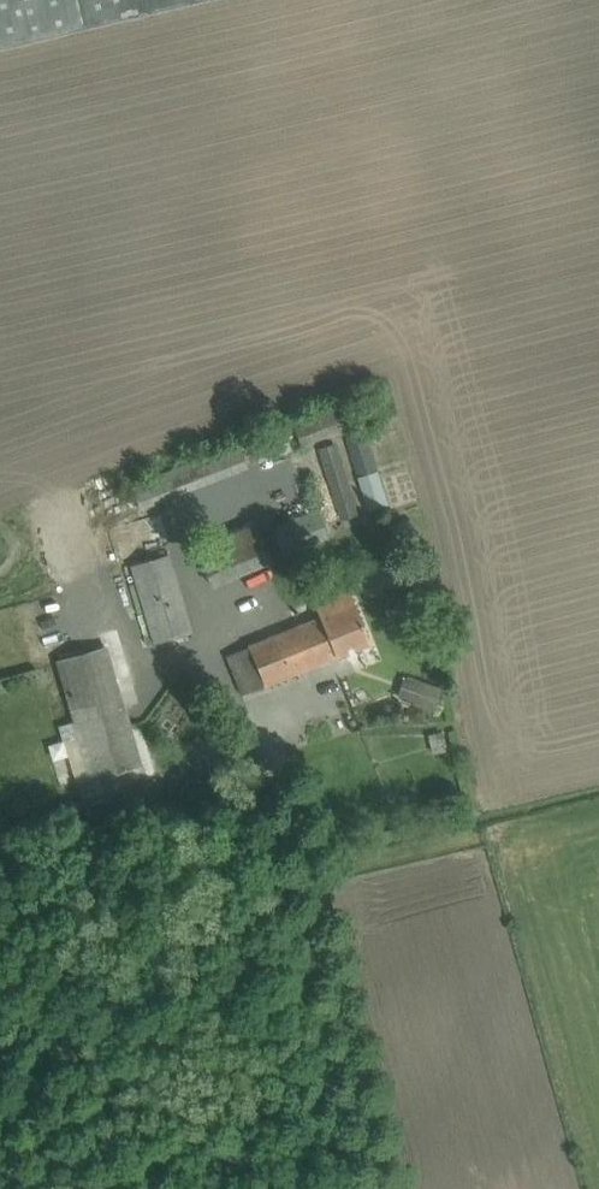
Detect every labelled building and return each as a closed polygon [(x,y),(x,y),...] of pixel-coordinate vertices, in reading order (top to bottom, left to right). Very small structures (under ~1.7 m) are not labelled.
[(292,419),(302,446),(357,425),(347,398),(292,419)] [(250,439),(259,464),(292,451),(283,426),(250,439)] [(365,510),(387,505),(369,432),(347,437),(365,510)] [(355,514),(336,442),(315,448),(334,520),(355,514)] [(131,487),(141,512),(249,468),(239,443),(131,487)] [(272,528),(284,557),(329,538),(317,510),(272,528)] [(216,539),(196,547),(213,586),(271,561),(254,522),(235,530),(229,515),(209,523),(216,539)] [(411,518),(390,526),(395,540),(416,532),(411,518)] [(132,565),(155,644),(192,633),(169,554),(132,565)] [(227,655),(234,672),(243,695),(369,644),(361,621),(347,589),(316,601),(322,616),(249,646),(227,655)] [(106,646),(56,661),(75,721),(60,726),(64,740),(78,735),(92,781),(143,765),(106,646)] [(413,704),(435,712),(443,687),(422,680),(413,704)] [(429,734),(434,754),(446,751),(441,731),(429,734)]
